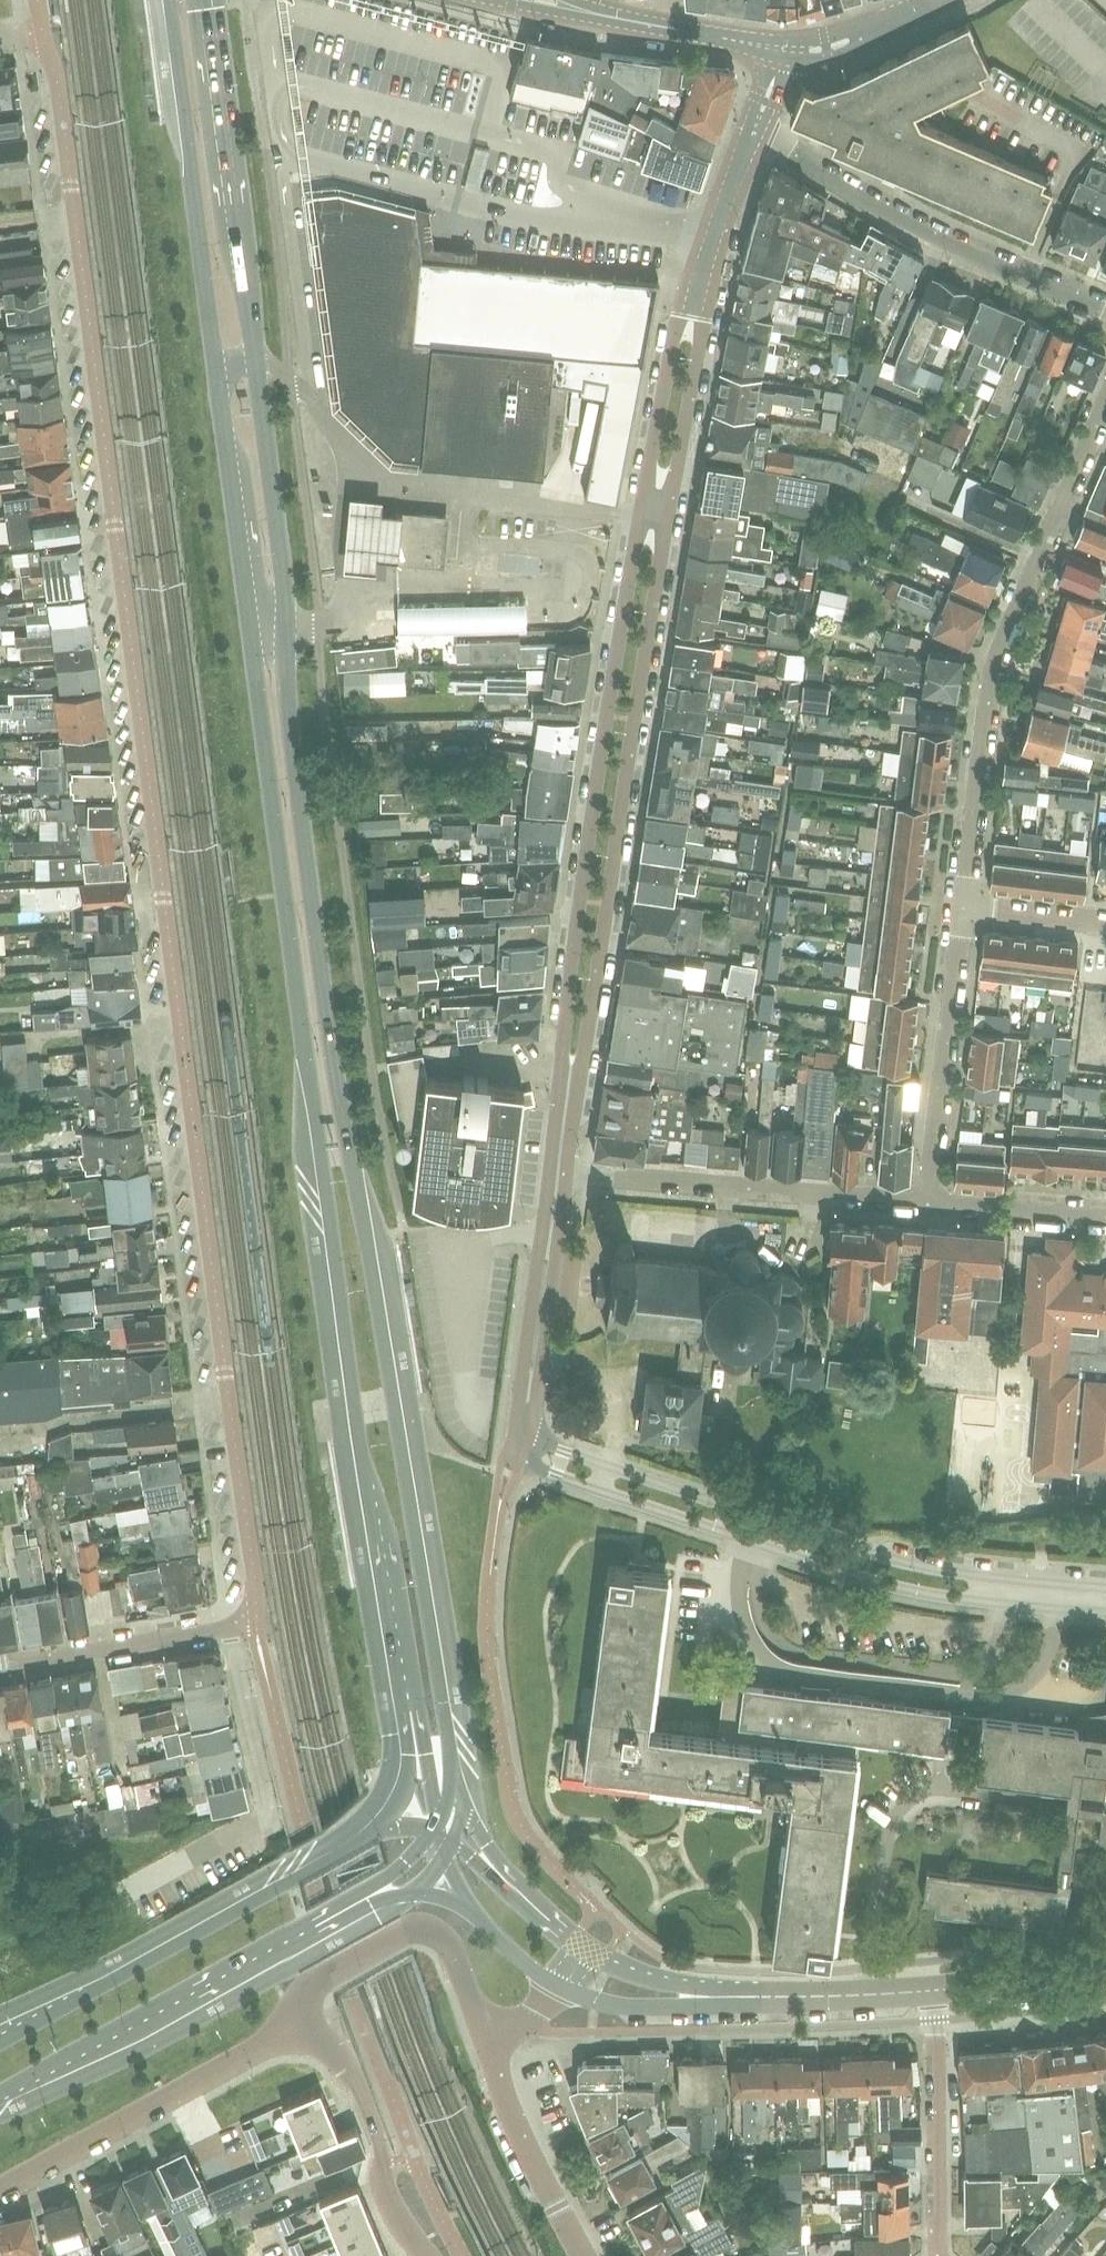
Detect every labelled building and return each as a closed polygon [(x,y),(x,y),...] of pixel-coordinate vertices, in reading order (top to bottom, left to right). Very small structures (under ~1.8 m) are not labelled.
[(722,8),(743,11),(745,0),(724,0),(722,8)] [(743,11),(765,14),(767,0),(745,0),(743,11)] [(798,15),(799,0),(767,0),(765,14),(766,14),(798,15)] [(798,15),(800,15),(823,8),(821,0),(799,0),(798,15)] [(1103,0),(1085,0),(1105,30),(1105,4),(1103,0)] [(804,86),(790,119),(800,123),(827,134),(823,141),(823,142),(908,179),(914,182),(917,174),(928,179),(925,186),(943,194),(946,187),(958,192),(954,199),(973,207),(976,200),(987,204),(984,212),(1002,219),(1005,212),(1017,217),(1013,224),(1032,232),(1052,187),(1041,182),(1043,177),(1045,177),(1045,176),(923,123),(920,122),(914,111),(927,105),(983,78),(982,75),(980,71),(986,68),(989,67),(986,61),(967,22),(851,79),(854,86),(830,98),(812,90),(804,86)] [(519,58),(510,95),(577,111),(578,108),(586,110),(589,100),(626,116),(625,117),(634,121),(634,120),(646,127),(655,131),(672,140),(709,156),(714,138),(735,77),(730,70),(700,66),(681,63),(663,61),(615,54),(601,53),(530,36),(528,35),(522,58),(519,58)] [(19,88),(16,65),(0,67),(0,90),(19,88)] [(22,111),(19,88),(0,90),(0,114),(22,111)] [(582,125),(577,142),(600,150),(621,157),(623,153),(634,121),(625,117),(626,116),(589,100),(586,110),(582,125)] [(22,111),(0,114),(0,137),(25,134),(22,111)] [(634,121),(623,153),(644,160),(643,164),(699,183),(709,156),(672,140),(655,131),(646,127),(634,120),(634,121)] [(26,175),(24,161),(29,160),(26,138),(0,141),(0,179),(26,175)] [(827,197),(772,164),(759,202),(798,212),(797,213),(820,224),(825,209),(827,197)] [(1083,182),(1079,180),(1068,206),(1067,206),(1052,241),(1055,242),(1056,246),(1062,248),(1065,247),(1073,250),(1092,204),(1105,172),(1091,165),(1083,182)] [(1104,222),(1105,217),(1105,172),(1092,204),(1073,250),(1082,253),(1083,257),(1089,259),(1092,258),(1094,259),(1105,232),(1105,222),(1104,222)] [(657,179),(653,192),(672,198),(677,185),(657,179)] [(308,194),(308,195),(316,261),(335,405),(336,405),(336,406),(392,461),(393,461),(445,466),(445,465),(543,474),(552,383),(555,355),(412,342),(420,258),(422,259),(418,225),(416,211),(373,199),(341,191),(339,190),(309,194),(308,194)] [(759,202),(743,263),(809,279),(813,257),(837,267),(841,268),(835,286),(849,290),(859,292),(862,268),(859,268),(860,261),(843,255),(850,238),(820,224),(797,213),(798,212),(759,202)] [(897,238),(870,222),(859,242),(850,238),(843,255),(860,261),(870,264),(884,272),(881,278),(885,280),(886,280),(888,275),(904,246),(896,241),(897,238)] [(45,278),(41,253),(32,255),(31,246),(0,250),(0,284),(4,283),(45,278)] [(922,256),(924,253),(914,247),(912,250),(904,246),(888,275),(886,280),(885,280),(879,291),(874,313),(884,318),(894,298),(889,295),(898,280),(908,285),(924,257),(922,256)] [(420,258),(412,342),(555,355),(552,383),(568,385),(569,385),(584,386),(583,389),(605,393),(585,497),(617,503),(657,292),(659,280),(476,263),(422,259),(420,258)] [(742,268),(738,287),(777,295),(781,276),(742,268)] [(929,341),(953,286),(932,277),(919,308),(908,331),(914,333),(903,358),(919,365),(929,341)] [(7,303),(47,298),(45,278),(4,283),(6,296),(0,297),(0,304),(7,303)] [(953,286),(929,341),(939,345),(950,321),(960,325),(974,294),(953,286)] [(738,287),(734,308),(773,316),(775,305),(777,295),(738,287)] [(846,313),(849,300),(835,297),(832,310),(846,313)] [(966,364),(975,368),(986,342),(1001,306),(994,303),(993,300),(988,297),(984,299),(981,298),(966,333),(977,338),(966,364)] [(47,298),(7,303),(10,324),(50,318),(47,298)] [(828,318),(829,308),(801,303),(799,313),(828,318)] [(1001,306),(986,342),(975,368),(966,390),(975,394),(988,364),(999,369),(1007,350),(1022,315),(1019,314),(1018,311),(1012,308),(1009,309),(1001,306)] [(793,334),(795,323),(772,318),(773,316),(734,308),(729,329),(769,337),(770,329),(793,334)] [(846,313),(832,310),(832,311),(828,329),(849,333),(853,314),(846,313)] [(1011,351),(991,399),(1002,404),(1023,356),(1032,360),(1047,326),(1026,317),(1011,351)] [(54,343),(51,321),(7,327),(10,349),(54,343)] [(1016,409),(1017,409),(1013,419),(1026,424),(1029,415),(1030,415),(1050,365),(1060,370),(1073,337),(1051,328),(1037,360),(1016,409)] [(725,351),(764,358),(766,352),(786,355),(788,343),(768,339),(769,337),(729,329),(725,351)] [(1091,384),(1105,351),(1102,350),(1100,346),(1095,344),(1091,345),(1077,339),(1063,372),(1091,384)] [(13,369),(57,363),(54,343),(10,349),(0,350),(0,373),(4,373),(13,370),(13,369)] [(726,360),(724,372),(740,375),(742,364),(763,368),(764,358),(725,351),(723,360),(726,360)] [(833,352),(830,369),(846,372),(849,355),(833,352)] [(855,426),(871,390),(883,362),(867,356),(859,380),(858,380),(848,423),(855,426)] [(911,381),(937,391),(943,377),(918,366),(911,381)] [(57,367),(16,373),(16,375),(9,375),(4,376),(4,373),(0,373),(0,389),(13,387),(18,386),(19,394),(19,395),(60,389),(57,367)] [(740,375),(724,372),(721,372),(717,393),(757,399),(774,402),(774,401),(813,408),(815,396),(776,390),(776,392),(759,389),(761,378),(740,375)] [(848,423),(858,380),(847,377),(840,420),(848,423)] [(21,407),(22,416),(63,410),(60,389),(19,395),(19,394),(0,397),(0,409),(21,407)] [(911,450),(918,434),(927,414),(871,390),(855,426),(858,428),(911,450)] [(713,413),(754,420),(756,408),(772,411),(774,402),(757,399),(717,393),(713,413)] [(67,435),(64,413),(19,419),(22,441),(67,435)] [(704,459),(743,466),(831,481),(835,481),(858,491),(867,472),(843,462),(838,460),(834,460),(778,450),(779,442),(770,441),(772,426),(755,424),(712,417),(704,459)] [(858,428),(855,426),(848,423),(840,420),(838,435),(852,441),(858,428)] [(963,447),(970,431),(952,423),(945,439),(963,447)] [(917,453),(935,460),(935,459),(942,443),(941,443),(918,434),(911,450),(917,453)] [(23,453),(25,463),(70,456),(67,435),(22,441),(22,442),(0,445),(0,457),(23,453)] [(942,443),(935,459),(953,467),(959,451),(943,444),(942,443)] [(917,453),(907,478),(931,488),(942,463),(935,460),(917,453)] [(1027,457),(1020,475),(1048,487),(1055,470),(1027,457)] [(704,459),(701,480),(740,486),(743,466),(704,459)] [(73,482),(70,460),(0,470),(0,483),(18,481),(29,479),(31,487),(73,482)] [(1105,463),(1088,505),(1089,506),(1084,518),(1105,527),(1105,463)] [(743,466),(740,486),(701,480),(698,501),(780,513),(780,516),(823,522),(828,481),(831,481),(743,466)] [(1040,505),(1048,487),(1020,475),(1012,493),(1040,505)] [(73,482),(31,487),(32,496),(4,500),(6,514),(34,510),(76,504),(73,482)] [(1012,537),(1027,504),(980,483),(965,516),(1012,537)] [(383,502),(350,499),(343,573),(376,576),(378,562),(401,564),(405,518),(382,516),(383,502)] [(697,505),(694,525),(762,536),(764,524),(748,522),(749,513),(737,512),(697,505)] [(10,546),(37,543),(80,537),(77,513),(35,519),(34,510),(6,514),(10,546)] [(398,513),(394,558),(442,562),(446,517),(398,513)] [(1074,538),(1076,538),(1074,542),(1105,556),(1105,527),(1084,518),(1080,528),(1078,528),(1074,538)] [(762,536),(694,525),(690,546),(771,559),(772,547),(761,546),(762,536)] [(914,532),(909,542),(973,569),(995,578),(1004,557),(970,542),(965,554),(914,532)] [(822,558),(852,571),(861,551),(831,538),(822,558)] [(909,542),(904,540),(899,550),(957,574),(952,585),(985,600),(995,578),(973,569),(909,542)] [(21,574),(45,571),(85,567),(82,543),(42,548),(27,550),(29,564),(20,565),(21,574)] [(765,573),(725,567),(726,556),(690,550),(686,571),(723,577),(763,583),(765,573)] [(1058,580),(1091,594),(1102,599),(1105,601),(1105,583),(1097,580),(1102,570),(1069,555),(1067,559),(1064,560),(1062,566),(1063,569),(1058,580)] [(87,587),(85,567),(45,571),(21,574),(24,596),(87,587)] [(683,590),(720,597),(738,600),(740,589),(721,586),(723,577),(686,571),(683,590)] [(903,582),(899,592),(934,607),(975,625),(984,604),(951,590),(950,592),(938,587),(934,595),(904,582),(904,583),(903,582)] [(811,612),(811,611),(814,590),(803,588),(798,609),(811,612)] [(822,589),(816,613),(842,619),(848,594),(822,589)] [(680,611),(676,630),(713,636),(715,627),(727,629),(726,633),(744,636),(747,622),(735,620),(738,600),(720,597),(683,590),(680,611)] [(966,646),(975,625),(934,607),(899,592),(894,603),(937,621),(932,632),(966,646)] [(36,620),(52,620),(91,616),(88,594),(34,600),(35,612),(26,613),(27,621),(36,620)] [(1062,615),(1105,627),(1105,614),(1102,612),(1104,605),(1068,595),(1067,597),(1065,597),(1062,606),(1065,607),(1062,615)] [(498,604),(465,605),(466,628),(498,628),(498,604)] [(768,625),(769,625),(794,630),(796,613),(771,610),(768,625)] [(815,613),(807,643),(817,646),(826,616),(815,613)] [(1056,636),(1092,646),(1096,635),(1105,638),(1105,627),(1062,615),(1060,621),(1057,622),(1056,628),(1058,631),(1056,636)] [(36,622),(52,621),(54,632),(15,635),(15,645),(55,643),(94,638),(91,616),(52,620),(36,620),(36,622)] [(892,631),(890,642),(921,646),(923,635),(892,631)] [(1050,657),(1105,673),(1105,661),(1089,657),(1092,646),(1056,636),(1055,640),(1052,641),(1050,647),(1052,650),(1050,657)] [(548,664),(587,666),(590,644),(520,645),(520,637),(470,639),(471,661),(531,659),(532,663),(548,664)] [(56,657),(57,664),(97,659),(94,638),(55,643),(15,645),(15,646),(20,646),(20,659),(48,657),(56,657)] [(676,638),(672,658),(712,665),(715,644),(676,638)] [(471,661),(470,639),(457,639),(457,661),(471,661)] [(925,672),(959,678),(961,668),(964,666),(965,659),(962,656),(963,654),(929,649),(927,661),(915,659),(915,657),(878,651),(876,663),(885,665),(925,672)] [(447,665),(448,651),(425,650),(425,665),(447,665)] [(801,678),(805,655),(781,651),(778,674),(801,678)] [(1050,657),(1048,664),(1045,665),(1044,670),(1046,673),(1045,676),(1081,687),(1083,678),(1102,684),(1105,685),(1105,673),(1050,657)] [(672,658),(669,678),(709,685),(726,689),(741,691),(743,678),(710,673),(712,665),(672,658)] [(100,681),(97,659),(57,664),(58,675),(35,677),(36,688),(60,687),(60,686),(100,681)] [(481,690),(485,690),(533,691),(583,694),(587,666),(548,664),(546,680),(526,680),(526,677),(487,677),(486,681),(454,680),(454,691),(481,690)] [(959,678),(925,672),(885,665),(883,677),(911,682),(912,681),(924,683),(922,693),(955,699),(956,697),(959,695),(960,689),(957,686),(959,678)] [(371,670),(338,671),(341,695),(371,695),(371,670)] [(669,678),(666,699),(705,705),(744,712),(746,702),(724,699),(726,689),(709,685),(669,678)] [(801,680),(787,678),(784,696),(798,699),(801,680)] [(804,679),(801,707),(828,710),(831,682),(804,679)] [(1041,681),(1035,703),(1066,712),(1067,711),(1078,714),(1081,703),(1105,710),(1105,699),(1041,681)] [(58,714),(104,710),(102,690),(56,695),(57,705),(44,706),(11,706),(11,715),(25,715),(39,715),(58,714)] [(580,716),(583,694),(533,691),(485,690),(486,701),(533,700),(532,714),(580,716)] [(783,699),(776,698),(774,708),(797,712),(799,702),(798,701),(783,699)] [(744,712),(705,705),(666,699),(662,720),(702,726),(708,728),(725,730),(726,720),(743,723),(744,712)] [(888,720),(952,728),(953,717),(956,718),(958,707),(955,706),(955,703),(921,699),(920,711),(889,707),(888,720)] [(11,706),(2,706),(2,715),(11,715),(11,706)] [(1079,733),(1082,724),(1069,720),(1070,718),(1033,707),(1027,729),(1105,752),(1105,740),(1079,733)] [(61,735),(107,730),(104,710),(58,714),(39,715),(25,715),(25,728),(52,726),(52,727),(60,726),(61,735)] [(830,729),(831,716),(817,714),(816,727),(830,729)] [(753,717),(753,728),(774,727),(773,716),(753,717)] [(537,732),(536,740),(575,746),(578,720),(516,718),(504,717),(503,728),(537,732)] [(356,724),(356,740),(377,740),(376,724),(356,724)] [(718,733),(662,724),(658,745),(715,754),(718,733)] [(948,757),(951,734),(903,728),(900,751),(948,757)] [(1027,729),(1021,750),(1058,760),(1061,749),(1104,761),(1105,753),(1105,752),(1027,729)] [(770,762),(782,764),(785,742),(750,737),(748,749),(772,752),(770,762)] [(819,741),(792,738),(790,755),(817,758),(819,741)] [(507,759),(533,763),(572,769),(575,746),(536,740),(534,754),(525,753),(525,751),(507,749),(490,749),(489,760),(507,759)] [(42,764),(112,765),(108,742),(97,742),(67,742),(67,744),(60,744),(60,747),(41,748),(42,764)] [(658,745),(655,766),(705,774),(708,753),(715,755),(715,754),(658,745)] [(945,781),(948,757),(900,751),(897,775),(945,781)] [(1061,787),(1086,790),(1087,778),(1038,772),(1040,760),(1006,756),(1003,779),(1062,787),(1061,787)] [(523,773),(532,773),(530,788),(569,788),(572,769),(533,763),(507,759),(489,760),(489,772),(523,773)] [(815,766),(797,763),(795,785),(813,787),(815,766)] [(37,764),(37,765),(37,780),(61,780),(62,765),(37,764)] [(655,766),(651,787),(691,794),(693,784),(779,796),(781,785),(730,778),(709,775),(705,774),(655,766)] [(711,766),(709,775),(730,778),(732,769),(711,766)] [(72,791),(115,792),(112,769),(70,769),(72,791)] [(943,804),(945,781),(897,775),(894,798),(943,804)] [(511,809),(566,813),(569,788),(530,788),(489,787),(489,796),(512,797),(511,809)] [(691,794),(651,787),(648,807),(688,814),(691,794)] [(1011,801),(1024,802),(1025,789),(1013,788),(1011,801)] [(1025,789),(1024,802),(1037,804),(1039,791),(1025,789)] [(381,792),(381,809),(412,809),(412,792),(381,792)] [(1058,807),(1070,808),(1072,794),(1059,793),(1058,807)] [(1085,795),(1072,794),(1070,808),(1084,809),(1085,795)] [(47,817),(119,818),(116,796),(62,795),(62,807),(47,807),(47,817)] [(790,801),(788,814),(802,815),(803,804),(790,801)] [(877,825),(925,831),(928,807),(903,805),(880,802),(877,825)] [(714,806),(712,818),(739,822),(741,810),(714,806)] [(23,823),(23,811),(4,811),(4,823),(23,823)] [(478,820),(477,830),(561,837),(564,815),(503,811),(502,822),(478,820)] [(644,833),(684,839),(688,840),(703,842),(706,825),(696,823),(696,820),(647,812),(644,833)] [(800,829),(802,815),(788,814),(786,827),(800,829)] [(58,838),(121,836),(119,818),(47,817),(47,818),(58,818),(58,838)] [(388,833),(387,820),(364,821),(365,834),(388,833)] [(877,825),(874,848),(923,854),(925,831),(877,825)] [(1102,826),(1101,838),(1096,875),(1098,875),(1098,878),(1105,879),(1105,827),(1102,826)] [(508,854),(517,854),(559,852),(561,837),(477,830),(477,841),(491,842),(490,860),(508,859),(508,854)] [(1019,845),(1013,890),(1037,892),(1042,847),(1044,834),(1020,831),(1019,845)] [(757,832),(753,851),(769,854),(772,834),(757,832)] [(641,854),(680,860),(682,852),(711,857),(713,844),(703,842),(688,840),(684,839),(644,833),(641,854)] [(83,854),(123,853),(121,836),(58,838),(58,839),(56,839),(56,854),(83,853),(83,854)] [(386,840),(364,842),(365,865),(388,864),(386,840)] [(990,887),(1013,890),(1019,845),(995,842),(990,887)] [(783,847),(781,860),(795,861),(796,850),(783,847)] [(1037,892),(1060,895),(1065,850),(1042,847),(1037,892)] [(874,848),(871,871),(920,877),(923,854),(874,848)] [(1060,895),(1084,898),(1084,887),(1089,853),(1065,850),(1060,895)] [(767,870),(769,854),(753,851),(751,867),(767,870)] [(123,853),(83,854),(83,856),(50,857),(51,875),(126,872),(123,853)] [(641,854),(638,874),(697,883),(700,863),(680,860),(641,854)] [(484,884),(498,883),(517,882),(517,879),(559,884),(561,868),(557,868),(559,856),(519,858),(517,871),(484,872),(484,884)] [(795,861),(781,860),(779,873),(793,875),(795,861)] [(433,864),(433,875),(455,875),(455,864),(433,864)] [(923,882),(919,882),(920,877),(871,871),(869,894),(917,900),(918,892),(921,892),(923,882)] [(638,874),(634,894),(674,901),(675,891),(696,894),(697,883),(638,874)] [(748,877),(745,891),(762,893),(764,880),(748,877)] [(94,905),(133,902),(130,879),(36,886),(38,909),(71,906),(94,905)] [(557,899),(559,884),(517,879),(517,882),(498,883),(484,884),(485,894),(462,895),(463,908),(552,903),(553,898),(557,899)] [(25,916),(25,908),(7,907),(8,895),(23,896),(23,887),(4,885),(2,914),(25,916)] [(373,926),(426,923),(424,889),(371,891),(373,926)] [(733,889),(729,913),(764,919),(768,894),(762,893),(745,891),(733,889)] [(776,893),(774,906),(788,908),(790,895),(776,893)] [(916,910),(917,900),(869,894),(866,918),(914,924),(915,920),(918,920),(919,910),(916,910)] [(703,908),(681,905),(634,897),(627,941),(697,952),(703,908)] [(826,902),(794,897),(793,907),(825,912),(826,902)] [(72,926),(136,922),(133,902),(94,905),(71,906),(72,926)] [(786,921),(788,908),(774,906),(772,918),(786,921)] [(500,930),(499,940),(548,937),(550,916),(500,920),(462,922),(463,932),(500,930)] [(866,918),(863,941),(911,947),(914,924),(866,918)] [(97,947),(131,943),(139,943),(136,922),(72,926),(72,927),(74,927),(75,945),(96,943),(97,947)] [(978,977),(1002,980),(1008,934),(985,931),(979,971),(978,977)] [(1002,980),(1012,981),(1026,983),(1032,937),(1008,934),(1002,980)] [(482,941),(484,961),(546,957),(548,937),(499,940),(482,941)] [(1026,983),(1049,986),(1055,939),(1032,937),(1026,983)] [(768,939),(766,952),(780,954),(782,941),(768,939)] [(1055,939),(1049,986),(1073,989),(1075,971),(1078,942),(1055,939)] [(860,964),(908,970),(911,947),(863,941),(860,964)] [(52,971),(134,963),(131,946),(90,949),(91,957),(69,958),(68,951),(49,953),(49,959),(51,958),(52,971)] [(401,969),(424,967),(423,947),(399,949),(401,969)] [(682,985),(685,963),(643,956),(644,953),(625,950),(622,975),(682,985)] [(780,954),(766,952),(763,972),(762,976),(777,978),(780,954)] [(481,984),(543,979),(544,972),(546,957),(484,961),(452,964),(453,974),(479,972),(481,984)] [(843,962),(824,959),(822,970),(841,972),(843,962)] [(95,983),(136,980),(134,963),(52,971),(69,970),(70,986),(95,983)] [(752,995),(757,967),(731,963),(725,991),(752,995)] [(905,994),(908,970),(860,964),(858,987),(905,994)] [(435,966),(424,967),(401,969),(402,990),(437,987),(435,966)] [(396,968),(377,970),(381,996),(398,994),(396,968)] [(609,1053),(689,1065),(735,1072),(746,1000),(681,989),(682,985),(622,975),(609,1053)] [(32,1011),(33,1016),(25,1016),(26,1028),(33,1027),(33,1030),(142,1019),(136,980),(95,983),(70,986),(70,987),(87,985),(89,1004),(72,1005),(72,1012),(56,1014),(56,1009),(32,1011)] [(443,1018),(479,1016),(479,1015),(540,1012),(540,1009),(544,1010),(545,997),(541,996),(542,986),(500,990),(498,1004),(442,1006),(443,1018)] [(761,992),(759,1004),(772,1006),(774,994),(761,992)] [(866,1017),(915,1024),(918,1000),(869,994),(866,1017)] [(772,1006),(759,1004),(757,1017),(771,1019),(772,1006)] [(418,1005),(383,1009),(384,1023),(413,1020),(419,1019),(418,1005)] [(537,1033),(540,1012),(479,1015),(479,1016),(480,1026),(458,1028),(459,1042),(481,1040),(481,1039),(537,1033)] [(985,1013),(983,1027),(996,1028),(998,1015),(985,1013)] [(998,1015),(996,1028),(1009,1030),(1011,1016),(998,1015)] [(912,1047),(915,1024),(866,1017),(863,1041),(912,1047)] [(1031,1019),(1030,1032),(1043,1034),(1045,1021),(1031,1019)] [(388,1023),(391,1047),(414,1044),(411,1020),(388,1023)] [(1045,1021),(1043,1034),(1056,1035),(1057,1022),(1045,1021)] [(750,1027),(746,1058),(766,1060),(770,1030),(750,1027)] [(91,1076),(135,1071),(131,1031),(85,1036),(88,1062),(79,1063),(81,1081),(89,1080),(91,1076)] [(969,1054),(1017,1060),(1020,1037),(972,1031),(969,1054)] [(2,1055),(26,1053),(25,1041),(1,1043),(2,1055)] [(912,1047),(863,1041),(860,1065),(909,1070),(912,1047)] [(817,1050),(816,1065),(837,1068),(838,1053),(817,1050)] [(1067,1067),(1069,1054),(1056,1052),(1054,1065),(1067,1067)] [(27,1061),(26,1053),(2,1055),(3,1067),(27,1064),(27,1061)] [(684,1088),(689,1065),(609,1053),(606,1073),(655,1081),(655,1085),(691,1090),(692,1089),(684,1088)] [(1015,1083),(1017,1060),(969,1054),(967,1078),(1015,1083)] [(40,1060),(27,1061),(27,1064),(27,1076),(28,1087),(42,1086),(42,1071),(40,1060)] [(774,1129),(771,1168),(800,1170),(800,1172),(801,1172),(803,1129),(808,1063),(799,1063),(793,1131),(774,1129)] [(808,1063),(803,1129),(801,1172),(829,1175),(837,1068),(816,1065),(808,1063)] [(27,1064),(3,1067),(4,1078),(27,1076),(27,1064)] [(1066,1076),(1067,1067),(1054,1065),(1053,1078),(1066,1079),(1066,1076)] [(401,1136),(399,1137),(398,1139),(398,1141),(398,1142),(400,1144),(401,1145),(402,1145),(403,1145),(407,1143),(406,1139),(420,1133),(412,1196),(421,1200),(431,1204),(442,1208),(446,1209),(455,1211),(465,1212),(474,1212),(492,1211),(510,1207),(524,1088),(487,1083),(488,1077),(464,1074),(463,1080),(428,1076),(426,1067),(390,1074),(402,1135),(401,1136)] [(872,1074),(856,1072),(855,1089),(871,1091),(872,1074)] [(870,1100),(885,1101),(887,1075),(872,1074),(871,1091),(870,1100)] [(909,1177),(912,1142),(899,1141),(902,1101),(918,1103),(920,1078),(887,1075),(885,1101),(879,1179),(904,1181),(909,1177)] [(27,1076),(4,1078),(5,1090),(28,1087),(27,1076)] [(762,1076),(757,1130),(747,1129),(744,1167),(767,1169),(774,1078),(762,1076)] [(139,1098),(136,1077),(94,1082),(89,1080),(81,1081),(50,1085),(51,1096),(78,1092),(80,1105),(86,1105),(139,1098)] [(655,1087),(605,1079),(602,1102),(651,1110),(656,1110),(693,1116),(694,1109),(688,1108),(691,1090),(655,1085),(655,1087)] [(1073,1096),(1085,1098),(1086,1085),(1075,1083),(1073,1096)] [(973,1099),(986,1100),(987,1087),(975,1085),(973,1099)] [(1100,1086),(1086,1085),(1085,1098),(1099,1099),(1100,1086)] [(987,1087),(986,1100),(999,1102),(1001,1088),(987,1087)] [(1025,1105),(1038,1107),(1039,1093),(1026,1092),(1025,1105)] [(1039,1093),(1038,1107),(1051,1108),(1052,1095),(1039,1093)] [(99,1125),(142,1120),(139,1098),(86,1105),(88,1119),(93,1124),(99,1123),(99,1125)] [(648,1131),(648,1135),(668,1137),(707,1142),(708,1142),(708,1141),(710,1141),(723,1143),(724,1129),(692,1125),(693,1116),(656,1110),(651,1110),(602,1102),(598,1124),(648,1131)] [(874,1125),(870,1125),(871,1115),(853,1114),(853,1123),(838,1122),(833,1175),(858,1177),(860,1149),(872,1149),(874,1125)] [(77,1115),(66,1116),(67,1125),(78,1124),(77,1115)] [(1032,1172),(1036,1124),(1013,1122),(1008,1170),(1032,1172)] [(1032,1172),(1056,1174),(1060,1122),(1059,1126),(1036,1124),(1032,1172)] [(1057,1170),(1079,1172),(1083,1124),(1060,1122),(1056,1174),(1057,1170)] [(1079,1172),(1103,1174),(1105,1132),(1105,1126),(1083,1124),(1079,1172)] [(142,1125),(101,1130),(82,1131),(84,1151),(103,1149),(144,1145),(142,1125)] [(667,1150),(668,1137),(648,1135),(598,1129),(595,1153),(643,1159),(643,1158),(659,1160),(661,1149),(667,1150)] [(959,1139),(955,1185),(978,1187),(982,1141),(983,1131),(960,1129),(959,1139)] [(9,1136),(0,1137),(0,1160),(11,1159),(9,1136)] [(710,1141),(707,1164),(738,1167),(740,1145),(723,1143),(710,1141)] [(982,1141),(978,1187),(1002,1189),(1006,1144),(982,1141)] [(147,1165),(144,1145),(103,1149),(84,1151),(80,1152),(85,1166),(87,1166),(87,1172),(106,1170),(147,1165)] [(147,1165),(106,1170),(107,1182),(101,1183),(94,1176),(74,1179),(76,1195),(80,1195),(108,1191),(149,1186),(147,1165)] [(152,1209),(149,1186),(108,1191),(80,1195),(76,1195),(78,1211),(98,1209),(103,1203),(110,1202),(111,1214),(152,1209)] [(89,1237),(115,1234),(116,1242),(155,1238),(153,1217),(114,1222),(114,1221),(88,1224),(89,1237)] [(896,1244),(921,1246),(924,1227),(873,1222),(873,1225),(832,1221),(829,1253),(833,1254),(828,1306),(836,1307),(835,1314),(854,1316),(855,1308),(862,1309),(866,1263),(875,1264),(874,1269),(889,1270),(889,1265),(894,1265),(896,1244)] [(67,1224),(48,1226),(49,1235),(68,1233),(67,1224)] [(921,1246),(912,1360),(926,1361),(929,1328),(967,1331),(967,1330),(995,1332),(1000,1269),(1001,1269),(1004,1234),(924,1227),(921,1246)] [(119,1263),(158,1260),(155,1238),(116,1242),(98,1244),(98,1242),(78,1244),(79,1259),(118,1255),(119,1263)] [(1076,1483),(1075,1498),(1105,1501),(1105,1272),(1102,1272),(1102,1275),(1074,1273),(1077,1241),(1048,1238),(1046,1252),(1030,1251),(1021,1347),(1034,1348),(1032,1373),(1041,1374),(1033,1467),(1077,1471),(1076,1483)] [(606,1328),(610,1335),(616,1338),(622,1335),(625,1331),(627,1331),(627,1333),(641,1335),(642,1330),(682,1335),(677,1378),(648,1375),(644,1410),(636,1413),(635,1421),(642,1426),(642,1430),(712,1438),(715,1415),(700,1413),(704,1379),(701,1378),(705,1345),(718,1347),(723,1357),(732,1362),(740,1361),(746,1358),(750,1353),(752,1345),(761,1346),(758,1369),(754,1369),(752,1383),(789,1386),(790,1384),(801,1385),(802,1382),(820,1384),(824,1357),(815,1356),(818,1330),(802,1329),(800,1351),(782,1350),(782,1345),(789,1344),(793,1341),(794,1333),(793,1329),(791,1328),(798,1324),(802,1318),(803,1312),(801,1303),(795,1295),(779,1292),(781,1271),(770,1270),(769,1262),(765,1260),(760,1261),(754,1251),(749,1249),(743,1248),(737,1250),(731,1257),(711,1255),(710,1262),(708,1262),(707,1264),(635,1256),(633,1255),(634,1247),(629,1242),(622,1241),(615,1246),(615,1252),(613,1252),(611,1274),(598,1273),(595,1303),(609,1305),(606,1328)] [(93,1287),(160,1279),(158,1260),(119,1263),(99,1266),(100,1276),(92,1276),(93,1287)] [(162,1300),(160,1279),(93,1287),(77,1289),(79,1308),(162,1300)] [(9,1307),(62,1301),(60,1290),(8,1296),(9,1307)] [(105,1327),(128,1324),(129,1345),(167,1343),(167,1340),(170,1336),(169,1328),(165,1325),(165,1312),(144,1314),(144,1311),(127,1312),(127,1311),(104,1313),(105,1327)] [(59,1328),(95,1326),(94,1314),(56,1318),(42,1318),(43,1329),(59,1328)] [(63,1405),(122,1400),(122,1396),(172,1393),(168,1349),(125,1353),(55,1356),(0,1360),(0,1424),(45,1421),(63,1413),(63,1405)] [(826,1384),(848,1387),(851,1360),(829,1357),(826,1384)] [(94,1441),(100,1441),(107,1440),(129,1438),(130,1449),(177,1445),(175,1421),(106,1427),(93,1428),(94,1441)] [(52,1459),(60,1458),(74,1457),(72,1431),(51,1440),(49,1460),(52,1459)] [(127,1483),(183,1473),(178,1450),(139,1458),(141,1468),(92,1477),(94,1489),(127,1483)] [(66,1493),(94,1489),(92,1477),(88,1457),(61,1459),(66,1493)] [(37,1461),(40,1475),(63,1472),(60,1458),(52,1459),(49,1460),(37,1461)] [(13,1464),(0,1465),(0,1476),(14,1474),(13,1464)] [(38,1473),(33,1474),(27,1475),(31,1498),(42,1496),(38,1473)] [(97,1502),(146,1492),(148,1503),(187,1494),(183,1473),(127,1483),(94,1489),(97,1502)] [(188,1498),(149,1506),(151,1517),(118,1523),(120,1534),(117,1535),(128,1533),(168,1525),(193,1521),(188,1498)] [(74,1538),(75,1541),(87,1539),(83,1516),(71,1519),(75,1538),(74,1538)] [(119,1547),(156,1539),(158,1551),(197,1543),(193,1521),(168,1525),(128,1533),(117,1535),(119,1547)] [(84,1593),(82,1586),(81,1582),(79,1568),(75,1541),(74,1538),(62,1540),(71,1588),(61,1589),(68,1631),(90,1627),(88,1618),(84,1593)] [(96,1564),(91,1538),(87,1539),(75,1541),(79,1568),(96,1564)] [(57,1590),(46,1592),(39,1543),(27,1545),(36,1594),(43,1635),(64,1632),(57,1590)] [(36,1594),(27,1545),(15,1546),(23,1596),(16,1597),(23,1639),(43,1635),(36,1594)] [(163,1577),(203,1569),(198,1547),(159,1555),(161,1567),(127,1572),(129,1583),(163,1577)] [(900,1741),(944,1747),(948,1722),(943,1722),(944,1711),(938,1710),(826,1696),(826,1693),(809,1691),(808,1694),(801,1693),(801,1690),(746,1683),(745,1688),(727,1686),(728,1675),(727,1675),(719,1737),(646,1728),(648,1713),(649,1713),(666,1570),(649,1568),(643,1567),(643,1568),(628,1567),(609,1565),(587,1737),(567,1734),(567,1736),(570,1736),(566,1772),(571,1772),(571,1774),(682,1788),(682,1787),(703,1789),(702,1795),(705,1796),(707,1780),(797,1791),(796,1805),(791,1805),(772,1948),(790,1951),(789,1951),(795,1952),(795,1950),(810,1952),(811,1952),(829,1954),(848,1813),(847,1813),(854,1756),(853,1756),(856,1736),(890,1740),(890,1741),(900,1742),(900,1741)] [(19,1639),(11,1597),(6,1598),(0,1568),(0,1643),(19,1639)] [(161,1589),(165,1588),(168,1600),(207,1592),(203,1569),(163,1577),(129,1583),(118,1586),(119,1587),(122,1605),(137,1602),(136,1598),(162,1593),(161,1589)] [(123,1612),(122,1605),(119,1587),(109,1588),(113,1614),(123,1612)] [(84,1593),(88,1618),(113,1614),(109,1588),(84,1593)] [(184,1680),(225,1672),(221,1655),(214,1650),(110,1669),(115,1693),(144,1688),(158,1685),(184,1680)] [(105,1713),(104,1714),(96,1671),(74,1675),(82,1717),(90,1716),(91,1722),(89,1722),(96,1762),(113,1758),(105,1713)] [(160,1697),(186,1693),(188,1699),(228,1692),(225,1672),(184,1680),(158,1685),(160,1697)] [(52,1679),(60,1721),(67,1720),(73,1754),(88,1752),(82,1717),(74,1675),(52,1679)] [(52,1679),(31,1682),(38,1725),(39,1736),(41,1748),(39,1748),(44,1774),(60,1771),(52,1723),(60,1721),(52,1679)] [(37,1745),(26,1683),(4,1687),(12,1730),(20,1780),(30,1778),(24,1747),(37,1745)] [(0,1688),(0,1756),(8,1799),(0,1801),(0,1807),(8,1848),(31,1844),(27,1821),(20,1780),(12,1730),(4,1687),(0,1688)] [(232,1712),(228,1692),(188,1699),(188,1700),(171,1703),(172,1707),(139,1714),(144,1734),(182,1724),(186,1721),(193,1719),(232,1712)] [(1077,1727),(982,1715),(949,1711),(944,1711),(943,1722),(948,1722),(981,1726),(975,1774),(1069,1786),(1058,1879),(1070,1880),(1078,1811),(1102,1814),(1102,1813),(1105,1783),(1105,1716),(1079,1720),(1079,1719),(1078,1718),(1077,1727)] [(177,1752),(198,1747),(238,1737),(233,1717),(193,1726),(162,1734),(167,1755),(177,1753),(177,1752)] [(188,1771),(243,1758),(238,1737),(198,1747),(177,1752),(177,1753),(148,1759),(146,1760),(150,1773),(186,1765),(188,1771)] [(208,1788),(248,1778),(243,1758),(188,1771),(192,1792),(208,1788)] [(208,1788),(192,1792),(193,1792),(195,1802),(199,1801),(202,1813),(213,1810),(213,1809),(253,1799),(248,1778),(208,1788)] [(139,1804),(155,1800),(161,1798),(158,1784),(136,1788),(139,1804)] [(126,1806),(126,1807),(131,1832),(160,1827),(155,1800),(139,1804),(140,1804),(126,1806)] [(97,1808),(102,1835),(128,1830),(124,1803),(97,1808)] [(996,1804),(993,1822),(1002,1823),(1001,1835),(1019,1837),(1021,1826),(1029,1827),(1031,1808),(996,1804)] [(79,1839),(75,1813),(51,1817),(56,1842),(79,1839)] [(31,1844),(31,1846),(56,1842),(51,1817),(27,1821),(31,1844)] [(1051,1925),(1065,1927),(1071,1881),(1070,1880),(1058,1879),(1056,1892),(927,1877),(928,1869),(927,1869),(923,1900),(924,1900),(935,1901),(934,1910),(935,1911),(935,1909),(960,1913),(968,1914),(968,1913),(993,1917),(994,1918),(994,1917),(1019,1920),(1019,1921),(1027,1922),(1027,1921),(1052,1924),(1051,1925)] [(1105,2032),(1098,2033),(1097,2036),(1092,2037),(1097,2074),(1105,2073),(1105,2033),(1105,2032)] [(1097,2074),(1092,2037),(1087,2038),(1084,2036),(1078,2036),(1076,2040),(1069,2041),(1073,2079),(1073,2080),(1077,2117),(1090,2115),(1085,2076),(1097,2074)] [(1069,2041),(1045,2044),(1061,2168),(1083,2168),(1083,2166),(1077,2117),(1073,2080),(1073,2079),(1069,2041)] [(1045,2044),(1020,2047),(1022,2068),(1032,2168),(1061,2168),(1045,2044)] [(966,2169),(1032,2168),(1022,2068),(1020,2047),(1018,2048),(959,2052),(961,2081),(966,2169)] [(578,2067),(579,2084),(666,2085),(670,2085),(670,2050),(642,2050),(642,2051),(606,2051),(603,2053),(600,2056),(600,2060),(584,2061),(579,2067),(578,2067)] [(912,2081),(911,2055),(888,2056),(889,2070),(889,2091),(891,2128),(892,2128),(902,2128),(901,2114),(900,2090),(912,2090),(912,2081)] [(867,2068),(867,2056),(846,2057),(847,2092),(847,2118),(848,2135),(859,2134),(858,2092),(868,2091),(867,2068)] [(889,2070),(888,2056),(867,2056),(867,2068),(868,2091),(879,2091),(881,2129),(891,2128),(889,2091),(889,2070)] [(702,2146),(701,2059),(693,2059),(691,2057),(685,2057),(683,2059),(679,2059),(679,2098),(685,2098),(685,2112),(688,2112),(688,2129),(689,2129),(689,2142),(691,2144),(702,2151),(702,2146)] [(724,2097),(724,2059),(720,2059),(718,2057),(712,2057),(710,2059),(701,2059),(702,2146),(715,2146),(715,2111),(712,2111),(712,2098),(724,2097)] [(847,2092),(846,2057),(824,2058),(824,2065),(824,2080),(825,2093),(836,2092),(837,2139),(848,2138),(848,2135),(847,2118),(847,2092)] [(767,2126),(766,2094),(775,2094),(775,2071),(775,2058),(754,2059),(755,2126),(767,2126)] [(797,2076),(797,2058),(775,2058),(775,2071),(775,2094),(777,2094),(777,2112),(787,2112),(787,2125),(798,2125),(798,2119),(797,2076)] [(809,2120),(808,2094),(820,2093),(820,2081),(820,2058),(797,2058),(797,2076),(798,2119),(798,2125),(799,2120),(809,2120)] [(733,2081),(733,2095),(744,2094),(744,2140),(755,2139),(755,2126),(754,2059),(732,2059),(733,2081)] [(666,2096),(666,2085),(579,2084),(569,2087),(586,2130),(616,2116),(616,2098),(642,2098),(645,2106),(647,2105),(666,2096)] [(320,2088),(283,2104),(292,2127),(330,2112),(320,2088)] [(639,2110),(589,2135),(594,2144),(590,2146),(599,2164),(649,2139),(642,2125),(653,2119),(647,2105),(645,2106),(639,2110)] [(330,2112),(292,2127),(301,2150),(339,2134),(330,2112)] [(684,2123),(668,2123),(668,2127),(679,2134),(684,2138),(684,2123)] [(254,2125),(245,2129),(250,2144),(260,2140),(254,2125)] [(301,2150),(290,2154),(293,2163),(305,2159),(310,2171),(325,2165),(326,2165),(356,2153),(357,2154),(358,2153),(358,2152),(365,2150),(365,2149),(356,2127),(339,2134),(301,2150)] [(902,2128),(892,2128),(893,2145),(921,2144),(920,2127),(902,2128)] [(1092,2128),(1080,2129),(1084,2164),(1096,2163),(1092,2128)] [(679,2134),(641,2155),(608,2172),(613,2181),(610,2183),(618,2198),(621,2196),(654,2179),(648,2167),(691,2144),(689,2142),(684,2138),(679,2134)] [(260,2140),(250,2144),(256,2159),(266,2155),(260,2140)] [(892,2165),(915,2165),(915,2145),(892,2145),(892,2165)] [(778,2158),(778,2171),(801,2170),(800,2166),(800,2157),(799,2147),(788,2148),(788,2158),(778,2158)] [(799,2147),(800,2157),(800,2166),(821,2166),(821,2147),(799,2147)] [(847,2165),(847,2148),(827,2148),(828,2165),(847,2165)] [(198,2207),(187,2184),(199,2178),(185,2149),(160,2160),(171,2184),(161,2189),(173,2213),(184,2207),(186,2212),(198,2207)] [(755,2157),(756,2158),(756,2152),(733,2152),(734,2168),(755,2167),(755,2157)] [(755,2172),(777,2171),(778,2171),(778,2158),(778,2157),(756,2158),(755,2157),(755,2167),(755,2172)] [(855,2158),(850,2158),(850,2170),(864,2170),(870,2170),(869,2162),(855,2162),(855,2158)] [(181,2231),(172,2213),(173,2213),(161,2189),(150,2165),(127,2176),(142,2210),(157,2203),(182,2255),(193,2255),(181,2231)] [(272,2190),(263,2168),(208,2191),(217,2213),(272,2190)] [(694,2168),(671,2181),(675,2188),(663,2195),(630,2212),(645,2240),(644,2244),(647,2250),(654,2252),(682,2238),(687,2247),(724,2227),(718,2215),(695,2227),(682,2203),(699,2194),(701,2180),(694,2168)] [(864,2174),(864,2170),(850,2170),(830,2170),(830,2186),(864,2186),(864,2201),(908,2200),(908,2173),(864,2174)] [(779,2173),(779,2202),(799,2201),(799,2173),(779,2173)] [(1014,2173),(966,2173),(966,2195),(1042,2194),(1053,2179),(1014,2180),(1014,2173)] [(114,2241),(101,2247),(104,2253),(105,2255),(122,2255),(120,2251),(147,2239),(120,2179),(92,2192),(114,2241)] [(358,2185),(356,2185),(351,2187),(320,2200),(330,2223),(367,2208),(358,2185)] [(1042,2194),(966,2195),(967,2218),(1001,2218),(1001,2207),(1019,2207),(1019,2215),(1026,2215),(1042,2194)] [(57,2246),(78,2239),(82,2254),(92,2251),(87,2236),(88,2236),(75,2199),(44,2209),(57,2246)] [(841,2219),(865,2219),(865,2227),(908,2227),(908,2200),(864,2201),(841,2201),(841,2219)] [(802,2242),(801,2202),(779,2202),(779,2242),(802,2242)] [(1025,2255),(1039,2255),(1078,2210),(1070,2203),(1060,2214),(1028,2253),(1025,2255)] [(338,2243),(375,2228),(368,2209),(367,2208),(330,2223),(333,2231),(338,2243)] [(1028,2253),(1060,2214),(1054,2208),(1041,2222),(1040,2221),(1019,2245),(1011,2239),(997,2255),(1025,2255),(1028,2253)] [(27,2252),(38,2249),(30,2214),(6,2219),(15,2255),(28,2255),(27,2252)] [(288,2215),(279,2218),(285,2233),(294,2229),(288,2215)] [(6,2219),(0,2221),(0,2255),(15,2255),(6,2219)] [(181,2231),(193,2255),(207,2255),(193,2225),(181,2231)] [(689,2251),(680,2255),(704,2255),(731,2242),(724,2227),(687,2247),(689,2251)] [(375,2228),(338,2243),(343,2255),(362,2255),(383,2247),(375,2228)] [(909,2236),(874,2237),(855,2236),(855,2255),(909,2255),(909,2236)] [(290,2245),(294,2255),(305,2255),(299,2241),(290,2245)] [(1083,2250),(1073,2241),(1060,2255),(1078,2255),(1083,2250)] [(772,2255),(808,2255),(806,2242),(766,2246),(772,2255)] [(383,2247),(362,2255),(387,2255),(383,2247)]
